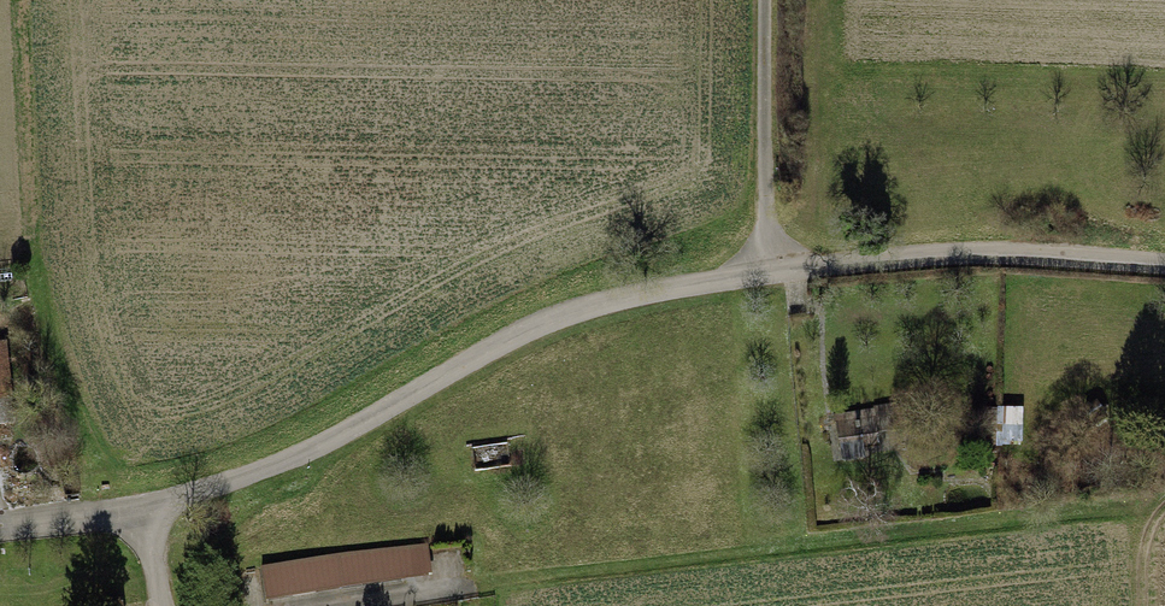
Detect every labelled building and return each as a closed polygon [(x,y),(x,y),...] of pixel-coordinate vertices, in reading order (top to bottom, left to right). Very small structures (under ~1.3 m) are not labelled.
[(0,340),(0,400),(14,397),(7,340),(0,340)] [(903,405),(835,414),(841,462),(867,459),(865,446),(878,445),(877,433),(906,429),(903,405)] [(425,541),(259,562),(263,593),(429,572),(425,541)]
